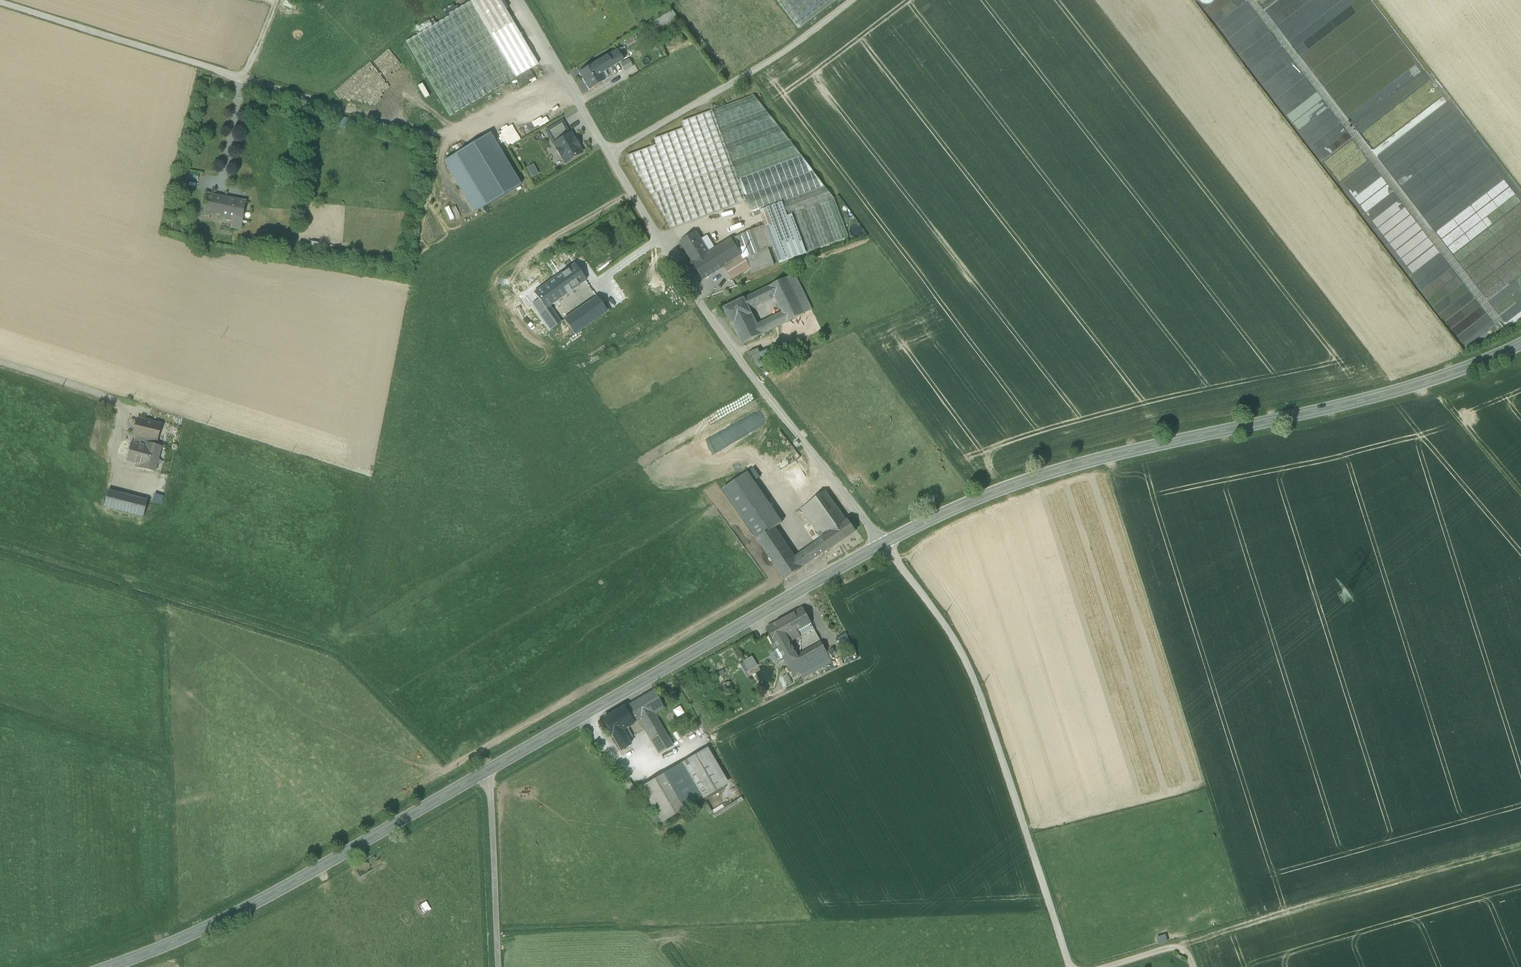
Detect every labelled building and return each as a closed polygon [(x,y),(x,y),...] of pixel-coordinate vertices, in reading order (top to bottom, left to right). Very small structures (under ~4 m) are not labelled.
[(500,0),(473,0),(471,2),(516,78),(538,65),(500,0)] [(516,78),(471,2),(448,15),(449,16),(493,91),(516,78)] [(677,17),(673,11),(640,30),(644,37),(677,17)] [(449,16),(405,42),(449,117),(493,91),(449,16)] [(625,60),(619,50),(613,53),(619,63),(625,60)] [(613,53),(608,57),(613,67),(619,63),(613,53)] [(608,57),(594,65),(599,75),(613,67),(608,57)] [(632,62),(622,67),(626,76),(636,72),(632,62)] [(594,65),(593,64),(578,73),(589,90),(603,81),(599,75),(594,65)] [(754,96),(712,111),(713,111),(733,165),(738,180),(802,156),(754,96)] [(1452,156),(1474,141),(1443,97),(1393,132),(1398,139),(1379,153),(1402,185),(1412,199),(1449,173),(1445,168),(1455,161),(1452,156)] [(713,111),(682,123),(684,129),(654,140),(656,146),(627,157),(651,196),(733,165),(713,111)] [(521,186),(490,134),(455,155),(486,206),(519,187),(521,186)] [(570,134),(553,144),(557,150),(556,151),(560,158),(561,157),(565,164),(581,154),(578,148),(579,147),(575,140),(573,140),(570,134)] [(802,156),(738,180),(746,202),(751,214),(760,211),(825,187),(802,156)] [(526,167),(531,178),(538,174),(532,164),(526,167)] [(733,165),(651,196),(671,229),(746,202),(738,180),(733,165)] [(825,187),(760,211),(765,225),(835,199),(825,187)] [(234,200),(207,195),(203,214),(230,220),(234,200)] [(765,225),(764,226),(768,235),(769,234),(780,263),(849,237),(835,199),(765,225)] [(245,202),(234,200),(230,220),(232,220),(241,222),(245,202)] [(241,222),(232,220),(230,228),(240,230),(241,222)] [(764,226),(753,230),(761,251),(768,248),(772,247),(768,235),(764,226)] [(753,230),(732,240),(741,255),(742,258),(743,260),(746,259),(769,250),(768,248),(761,251),(753,230)] [(709,254),(696,233),(681,242),(694,264),(709,254)] [(732,240),(721,247),(731,262),(741,255),(732,240)] [(709,254),(694,264),(693,264),(703,280),(723,267),(731,262),(721,247),(709,254)] [(769,250),(746,259),(750,269),(751,274),(774,265),(769,250)] [(731,262),(723,267),(732,281),(750,269),(746,259),(743,260),(742,258),(741,255),(731,262)] [(816,257),(811,259),(814,267),(820,264),(816,257)] [(586,281),(575,265),(561,274),(573,290),(586,281)] [(561,274),(528,298),(539,314),(573,290),(561,274)] [(794,275),(787,279),(791,287),(798,283),(794,275)] [(787,279),(769,287),(775,299),(782,313),(787,323),(804,315),(791,287),(787,279)] [(812,311),(798,283),(791,287),(804,315),(812,311)] [(769,287),(744,299),(749,311),(775,299),(769,287)] [(607,312),(597,297),(564,320),(575,335),(607,312)] [(744,299),(723,309),(731,325),(733,324),(752,315),(749,311),(744,299)] [(782,313),(774,317),(779,327),(787,323),(782,313)] [(756,325),(752,315),(733,324),(742,345),(772,331),(767,320),(756,325)] [(789,342),(759,354),(765,365),(794,353),(790,345),(789,342)] [(759,354),(757,351),(749,354),(758,368),(765,365),(759,354)] [(145,422),(137,420),(133,436),(135,436),(133,443),(131,443),(127,461),(136,464),(135,467),(155,472),(161,447),(155,445),(160,425),(151,423),(150,422),(146,421),(145,422)] [(147,501),(108,491),(104,507),(143,517),(147,501)] [(847,521),(826,491),(797,511),(804,521),(808,518),(822,538),(847,521)] [(152,494),(151,502),(161,503),(162,495),(152,494)] [(847,521),(822,538),(830,549),(856,531),(848,520),(847,521)] [(796,556),(775,527),(757,539),(785,580),(803,567),(796,556)] [(814,560),(806,549),(796,556),(803,567),(814,560)] [(803,608),(767,628),(794,676),(805,670),(797,656),(790,643),(801,637),(814,629),(811,624),(811,623),(803,608)] [(818,637),(809,642),(812,648),(821,643),(818,637)] [(812,648),(797,656),(805,670),(829,656),(821,643),(812,648)] [(742,661),(748,672),(757,666),(751,656),(742,661)] [(647,695),(629,705),(635,716),(636,716),(638,720),(650,740),(664,732),(654,715),(664,709),(653,691),(654,693),(648,697),(647,695)] [(624,708),(602,720),(620,751),(630,746),(621,730),(638,720),(636,716),(635,716),(629,705),(624,708)] [(664,732),(650,740),(658,755),(672,746),(664,732)] [(703,752),(681,765),(701,799),(728,784),(708,749),(703,752)] [(681,765),(641,788),(662,822),(701,799),(681,765)] [(727,800),(709,810),(713,817),(742,800),(740,796),(729,803),(727,800)] [(385,900),(393,896),(388,888),(380,892),(385,900)] [(1157,945),(1167,942),(1165,934),(1155,936),(1157,945)]
